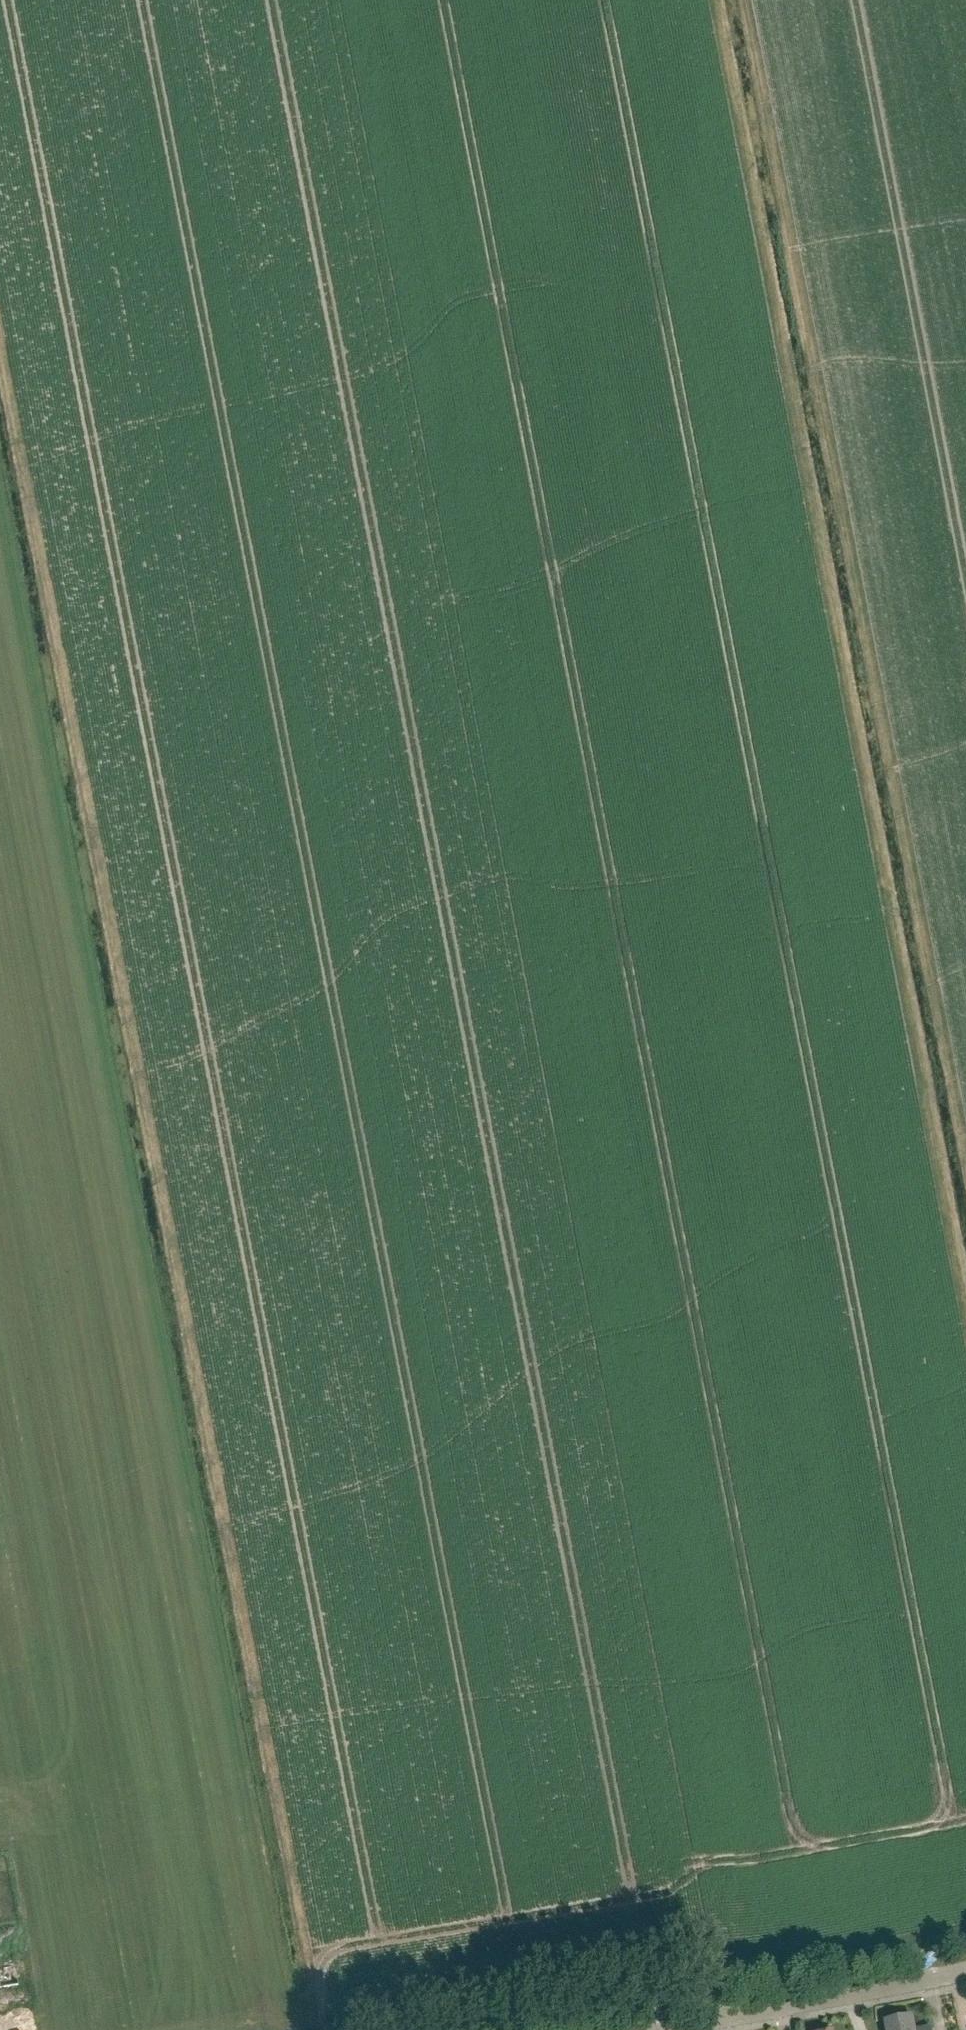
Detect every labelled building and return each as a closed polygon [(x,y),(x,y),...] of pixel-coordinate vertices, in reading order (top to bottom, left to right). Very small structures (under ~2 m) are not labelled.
[(15,1985),(10,1959),(0,1961),(0,1988),(15,1985)] [(911,2017),(887,2022),(888,2029),(932,2029),(931,2025),(913,2029),(911,2017)]
